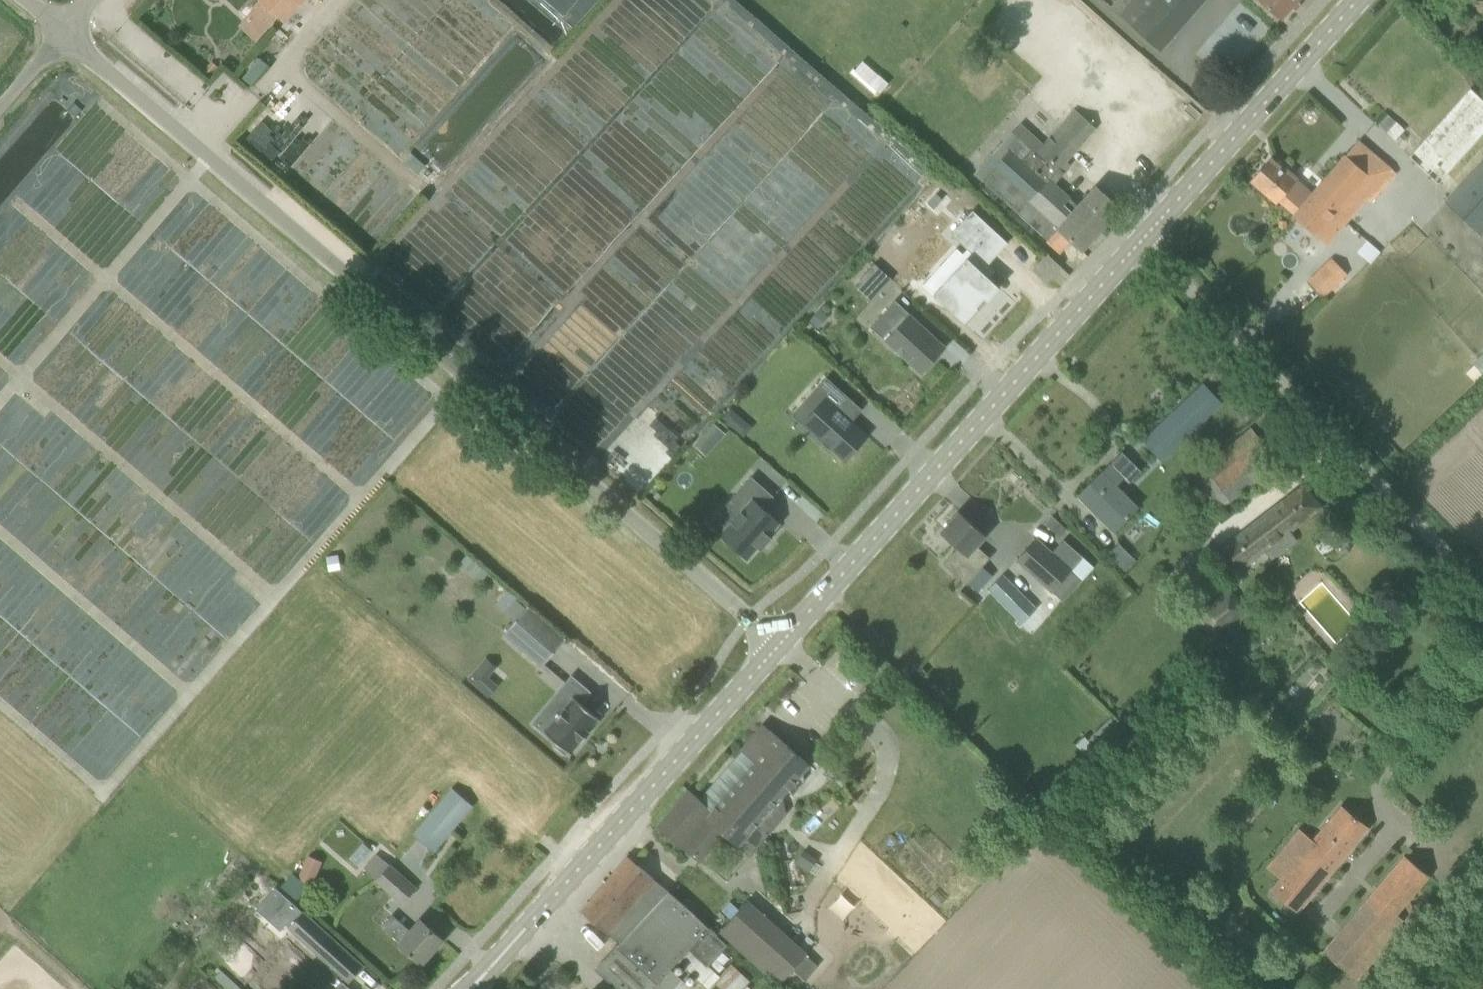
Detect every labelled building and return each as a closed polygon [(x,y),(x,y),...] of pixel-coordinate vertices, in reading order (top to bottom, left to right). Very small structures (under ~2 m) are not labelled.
[(284,22),(302,2),(300,0),(259,0),(284,22)] [(1115,12),(1161,52),(1206,0),(1126,0),(1115,12)] [(1282,19),(1299,0),(1260,0),(1282,19)] [(253,85),(269,65),(260,58),(244,78),(253,85)] [(1409,157),(1444,188),(1482,144),(1482,100),(1470,89),(1409,157)] [(983,180),(1018,211),(1049,239),(1058,229),(1072,241),(1082,251),(1121,208),(1096,188),(1079,206),(1056,185),(1066,174),(1064,172),(1070,166),(1066,162),(1095,129),(1073,111),(1043,144),(1036,153),(1031,148),(1020,139),(983,180)] [(1388,115),(1378,125),(1386,133),(1396,123),(1388,115)] [(1371,203),(1395,177),(1360,145),(1314,195),(1304,206),(1294,215),(1292,217),(1325,247),(1367,200),(1371,203)] [(1294,215),(1304,206),(1314,195),(1297,179),(1295,181),(1270,160),(1253,180),(1276,203),(1278,201),(1294,215)] [(1445,201),(1482,236),(1482,160),(1445,201)] [(1010,239),(975,207),(953,231),(969,245),(975,250),(970,255),(969,254),(936,291),(952,306),(967,320),(981,305),(979,303),(986,295),(989,298),(1002,284),(991,274),(997,268),(990,261),(1010,239)] [(890,244),(880,254),(918,289),(936,269),(909,245),(901,254),(890,244)] [(1046,281),(1060,266),(1050,257),(1037,272),(1046,281)] [(1323,296),(1337,282),(1346,274),(1332,259),(1309,281),(1323,296)] [(862,278),(880,294),(893,280),(875,264),(862,278)] [(871,327),(921,373),(945,346),(895,300),(871,327)] [(820,309),(810,320),(819,328),(829,317),(820,309)] [(1472,364),(1473,364),(1473,365),(1482,374),(1482,375),(1482,353),(1473,363),(1472,364)] [(805,421),(823,438),(821,440),(829,447),(831,445),(845,457),(866,434),(851,420),(848,417),(859,405),(826,376),(814,389),(825,398),(805,421)] [(1203,384),(1189,398),(1140,443),(1158,462),(1221,403),(1203,384)] [(734,428),(743,419),(731,408),(722,417),(734,428)] [(727,434),(715,423),(703,436),(715,447),(727,434)] [(1193,473),(1221,511),(1280,465),(1251,428),(1193,473)] [(1130,484),(1142,472),(1122,451),(1079,495),(1114,529),(1137,505),(1117,485),(1124,478),(1130,484)] [(743,510),(721,535),(748,559),(758,547),(761,550),(772,538),(769,535),(780,523),(763,508),(774,496),(752,476),(731,499),(743,510)] [(1321,508),(1302,485),(1218,547),(1237,570),(1264,550),(1271,560),(1297,540),(1290,530),(1321,508)] [(1346,499),(1344,506),(1349,512),(1356,513),(1362,509),(1363,502),(1359,496),(1352,495),(1346,499)] [(966,584),(968,582),(979,592),(993,576),(983,566),(990,558),(977,545),(986,536),(959,511),(941,532),(959,549),(945,564),(966,584)] [(1083,557),(1063,539),(1051,553),(1035,539),(1017,559),(1062,600),(1081,579),(1071,570),(1083,557)] [(1125,571),(1136,560),(1119,542),(1108,553),(1125,571)] [(989,591),(1020,622),(1021,620),(1032,632),(1042,621),(1028,608),(1032,604),(1003,576),(989,591)] [(1249,613),(1231,588),(1195,613),(1214,639),(1249,613)] [(505,612),(518,597),(509,590),(496,604),(505,612)] [(515,621),(505,633),(542,666),(566,639),(528,606),(518,597),(505,612),(515,621)] [(557,717),(545,732),(570,753),(581,741),(582,742),(590,732),(589,731),(599,718),(580,702),(589,692),(574,679),(548,709),(557,717)] [(739,848),(756,830),(811,765),(764,725),(742,751),(755,762),(713,810),(688,789),(657,826),(702,864),(726,837),(739,848)] [(415,835),(433,850),(451,829),(472,805),(454,789),(415,835)] [(1272,892),(1299,913),(1369,827),(1342,805),(1272,892)] [(377,853),(364,869),(403,902),(416,887),(377,853)] [(1405,855),(1323,955),(1357,982),(1401,928),(1399,927),(1404,920),(1397,915),(1429,876),(1405,855)] [(582,910),(582,911),(608,933),(619,943),(616,947),(596,969),(618,988),(675,988),(683,980),(671,969),(677,961),(708,988),(709,988),(714,983),(721,988),(743,988),(750,981),(731,964),(727,969),(723,965),(729,958),(722,952),(730,944),(673,895),(653,878),(628,856),(582,910)] [(308,888),(297,879),(291,873),(279,886),(296,901),(308,888)] [(779,982),(790,970),(804,954),(744,901),(719,929),(779,982)] [(291,928),(319,953),(350,981),(363,966),(305,913),(291,928)] [(392,915),(381,927),(422,963),(443,939),(422,920),(411,931),(392,915)] [(228,950),(224,955),(224,962),(229,967),(236,966),(241,961),(240,954),(235,950),(228,950)]
